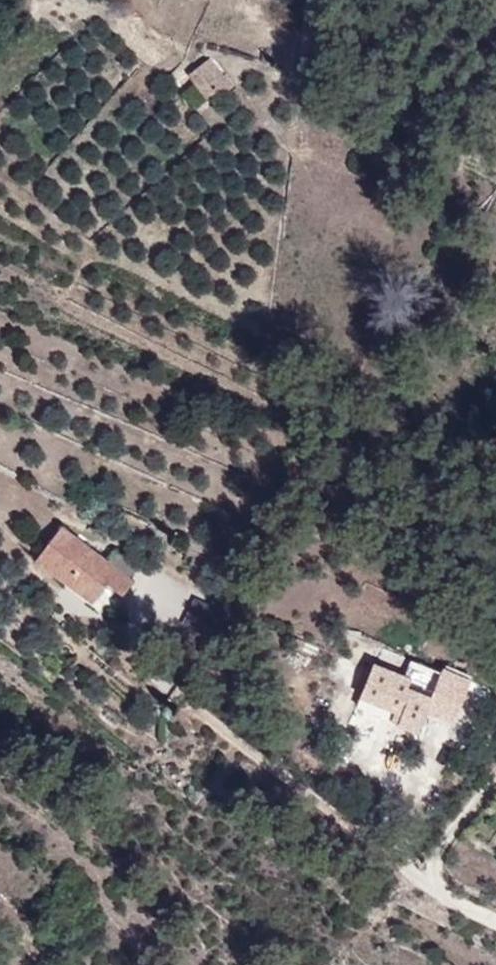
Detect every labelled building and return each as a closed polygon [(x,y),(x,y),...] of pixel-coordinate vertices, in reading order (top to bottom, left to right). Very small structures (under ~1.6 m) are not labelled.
[(223,75),(208,56),(190,69),(203,88),(223,75)] [(105,558),(58,522),(31,557),(94,604),(101,595),(113,604),(133,579),(118,567),(105,558)] [(125,557),(112,548),(105,558),(118,567),(125,557)] [(417,726),(439,665),(413,655),(409,666),(369,651),(355,688),(399,703),(394,718),(417,726)] [(399,703),(355,688),(350,702),(394,718),(399,703)]
